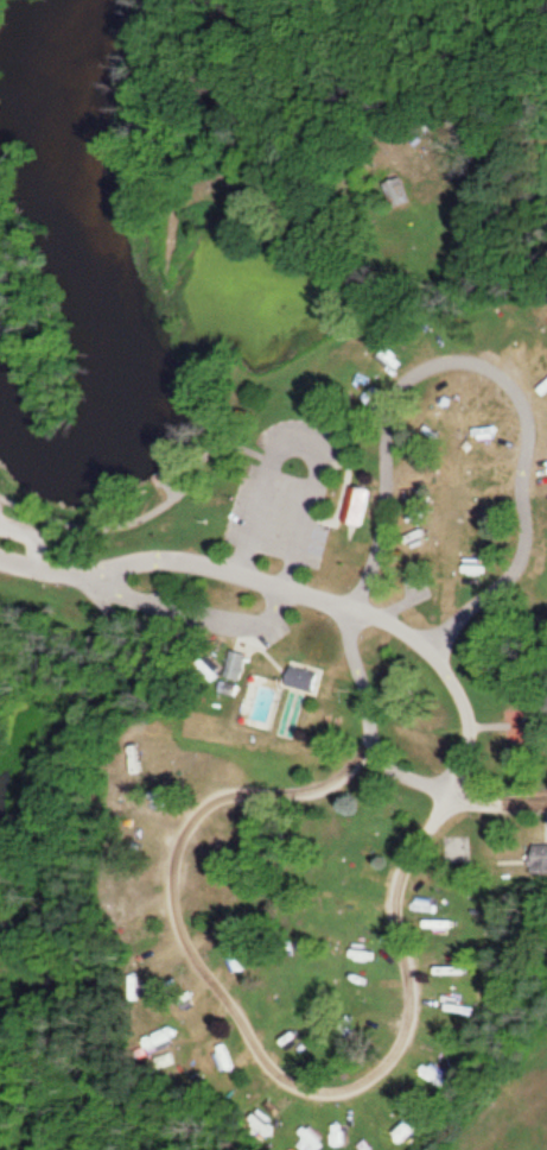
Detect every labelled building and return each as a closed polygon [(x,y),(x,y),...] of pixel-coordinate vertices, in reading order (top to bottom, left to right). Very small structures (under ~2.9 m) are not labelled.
[(525,350),(533,357),(545,345),(537,338),(525,350)] [(503,472),(502,465),(489,468),(490,474),(503,472)] [(379,491),(370,520),(350,514),(357,485),(379,491)] [(423,551),(423,542),(412,542),(413,551),(423,551)] [(482,581),(496,569),(488,559),(473,571),(482,581)] [(423,600),(438,595),(435,585),(420,591),(423,600)] [(250,655),(244,677),(230,672),(235,651),(250,655)] [(297,665),(326,674),(322,689),(292,681),(297,665)] [(469,836),(458,837),(458,859),(469,858),(469,836)] [(534,872),(546,872),(546,842),(534,842),(534,872)] [(376,876),(380,868),(366,862),(362,871),(376,876)] [(442,910),(442,895),(420,895),(420,910),(442,910)] [(430,931),(457,931),(457,919),(430,919),(430,931)] [(201,1030),(198,1021),(183,1025),(186,1034),(201,1030)] [(450,1076),(428,1061),(422,1070),(443,1085),(450,1076)] [(301,1130),(323,1145),(329,1135),(307,1120),(301,1130)] [(340,1139),(360,1137),(359,1122),(338,1123),(340,1139)]
